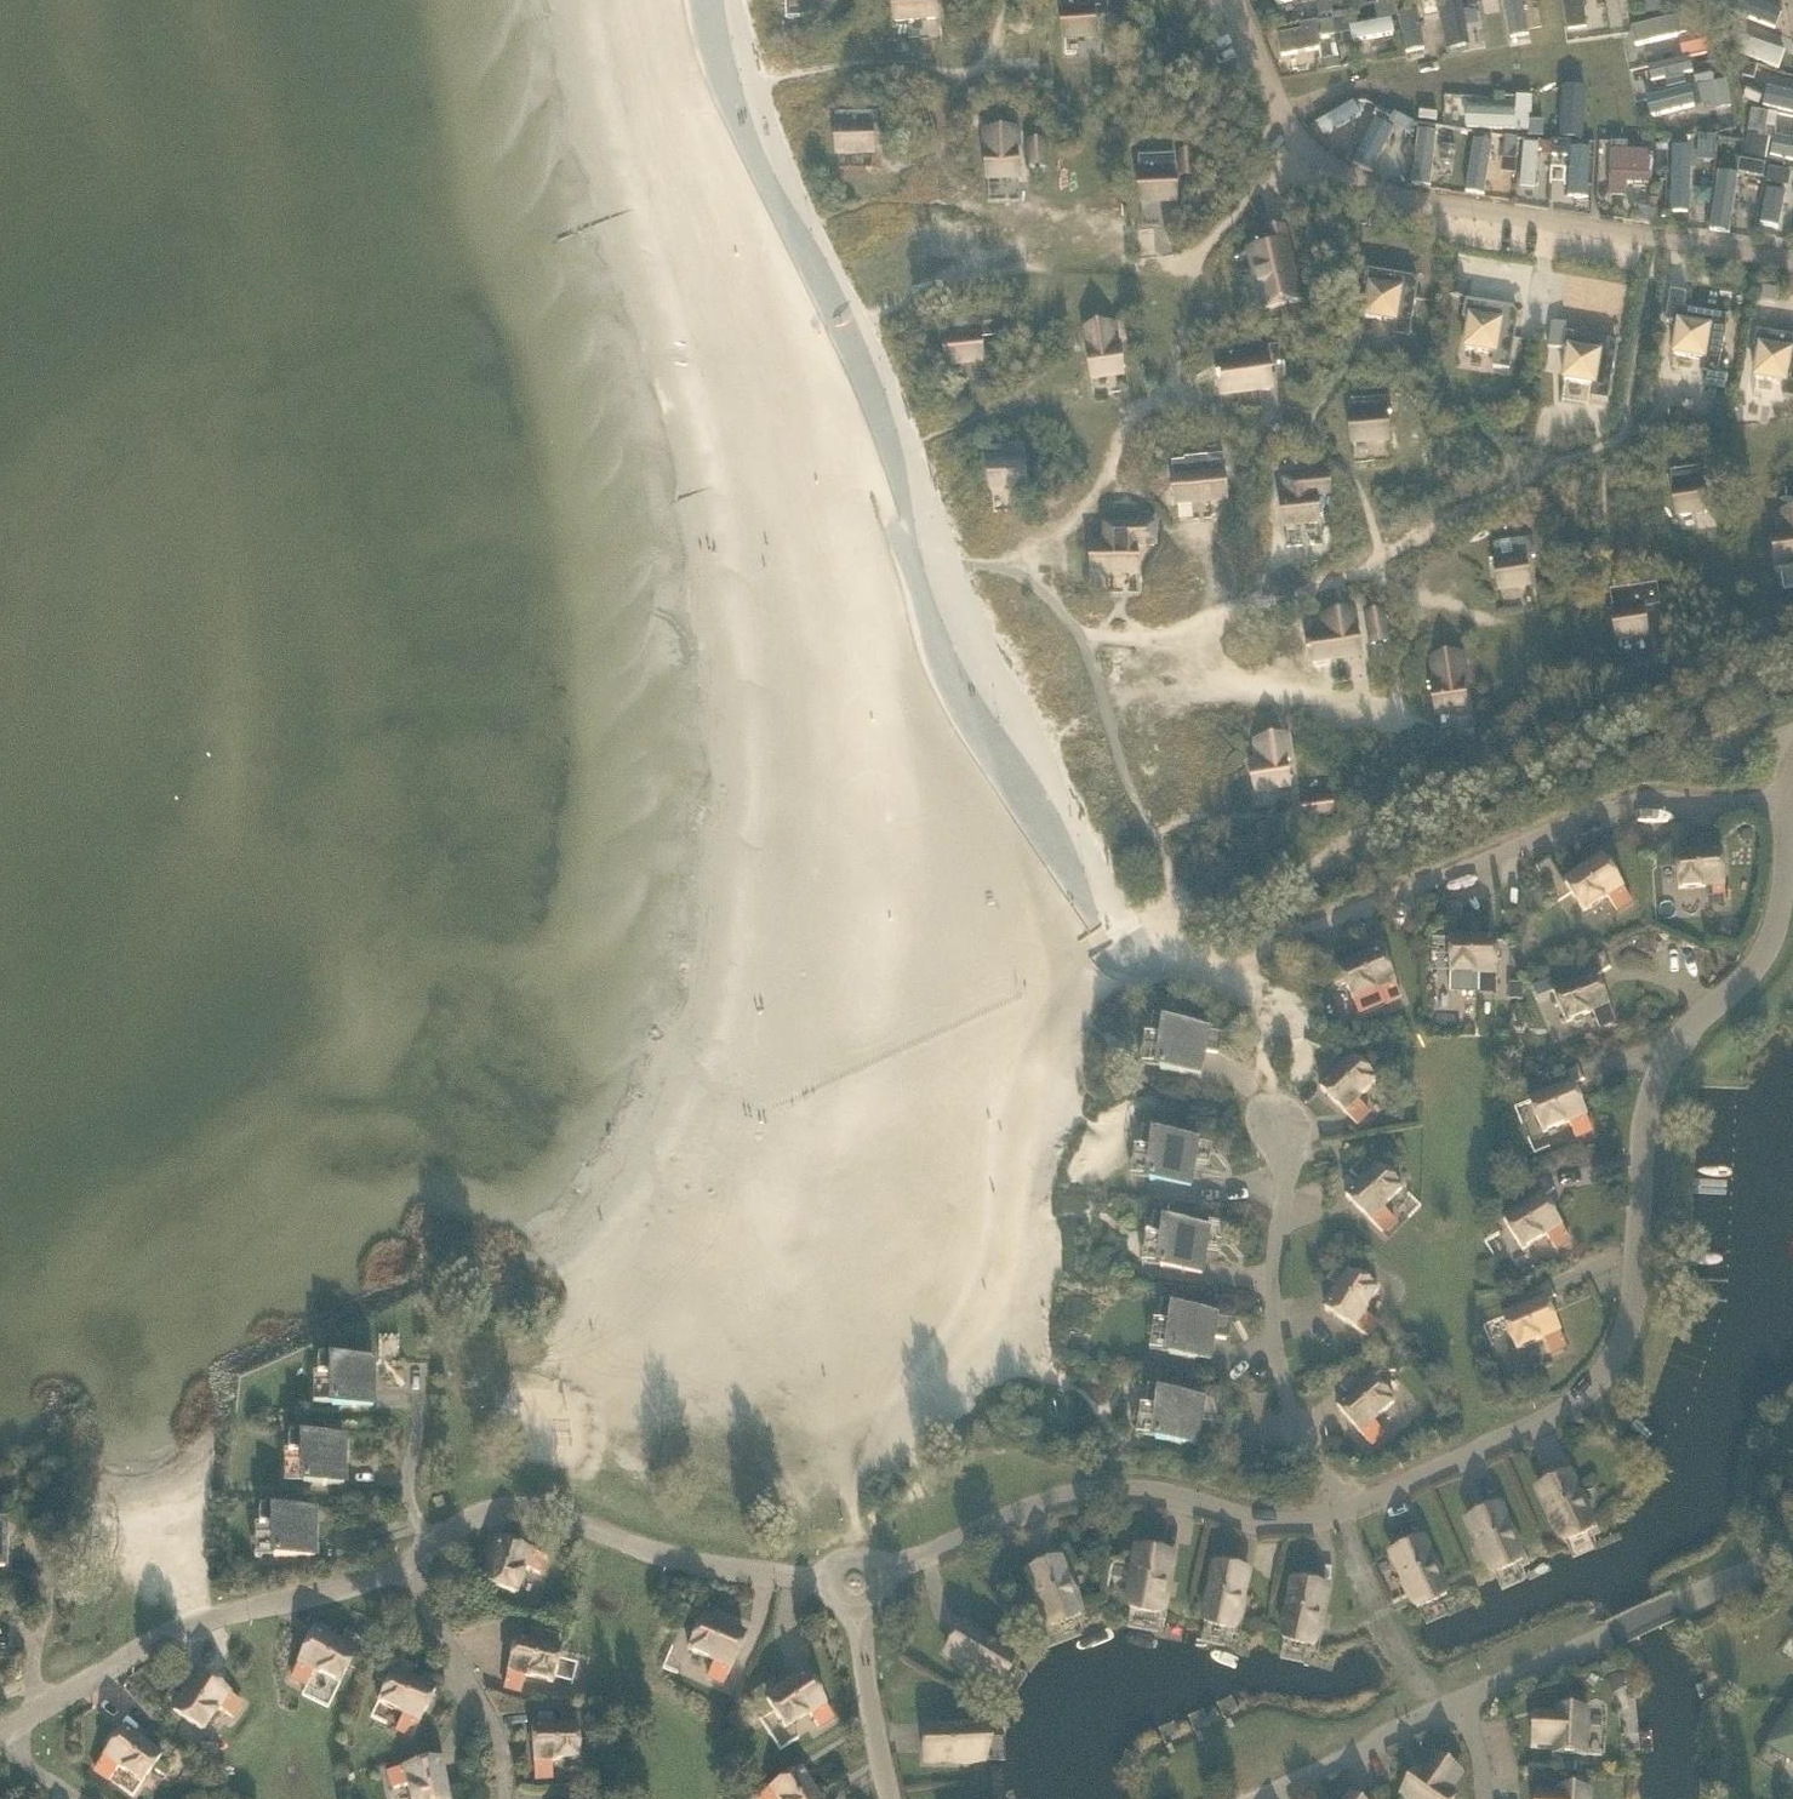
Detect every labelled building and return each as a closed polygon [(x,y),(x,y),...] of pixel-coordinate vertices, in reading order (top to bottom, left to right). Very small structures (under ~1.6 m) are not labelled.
[(939,23),(937,0),(940,0),(895,0),(896,25),(939,23)] [(1066,41),(1096,38),(1093,16),(1103,15),(1101,0),(1074,0),(1075,2),(1062,3),(1066,41)] [(1465,36),(1466,38),(1491,32),(1484,0),(1443,0),(1452,40),(1465,36)] [(1510,32),(1506,0),(1489,0),(1493,34),(1510,32)] [(1530,23),(1547,23),(1546,0),(1553,0),(1529,0),(1530,23)] [(1570,30),(1590,27),(1585,0),(1566,0),(1570,30)] [(1652,8),(1678,6),(1678,0),(1651,0),(1652,8)] [(1728,3),(1777,24),(1784,8),(1764,0),(1729,0),(1728,3)] [(1633,20),(1641,59),(1653,56),(1656,76),(1677,72),(1679,85),(1652,91),(1656,111),(1703,101),(1704,105),(1737,99),(1732,73),(1718,75),(1708,25),(1691,29),(1688,9),(1633,20)] [(1357,37),(1400,29),(1397,12),(1354,20),(1357,37)] [(1427,43),(1420,12),(1406,15),(1412,46),(1427,43)] [(1289,49),(1323,42),(1326,55),(1344,52),(1337,15),(1284,25),(1289,49)] [(1752,31),(1745,51),(1785,64),(1791,44),(1752,31)] [(1772,83),(1769,103),(1792,106),(1792,85),(1772,83)] [(1521,89),(1521,102),(1472,101),(1471,124),(1565,127),(1565,110),(1538,109),(1538,90),(1521,89)] [(1571,132),(1590,132),(1591,93),(1572,93),(1571,132)] [(1327,128),(1367,110),(1361,96),(1321,114),(1327,128)] [(1792,155),(1792,131),(1780,128),(1784,108),(1758,103),(1748,145),(1792,155)] [(1379,113),(1363,148),(1380,156),(1397,122),(1379,113)] [(838,117),(837,155),(879,156),(880,118),(838,117)] [(1435,167),(1439,137),(1457,140),(1452,172),(1468,174),(1475,130),(1425,123),(1419,165),(1435,167)] [(1494,130),(1492,178),(1507,179),(1507,162),(1522,162),(1524,131),(1494,130)] [(1722,132),(1678,131),(1676,206),(1697,206),(1698,153),(1721,154),(1722,132)] [(988,134),(989,180),(1019,180),(1019,152),(1019,134),(988,134)] [(1541,179),(1543,137),(1528,136),(1526,178),(1541,179)] [(1527,196),(1555,197),(1557,150),(1575,151),(1575,138),(1545,137),(1543,181),(1528,180),(1527,196)] [(1633,177),(1655,177),(1656,138),(1613,137),(1612,189),(1633,190),(1633,177)] [(1573,190),(1595,191),(1598,142),(1576,141),(1573,190)] [(1030,146),(1031,170),(1046,170),(1045,145),(1030,146)] [(1193,180),(1192,156),(1179,155),(1178,181),(1193,180)] [(1140,162),(1142,205),(1177,204),(1175,160),(1140,162)] [(1755,193),(1760,176),(1724,166),(1720,184),(1755,193)] [(1268,237),(1272,252),(1251,257),(1264,310),(1301,301),(1285,234),(1268,237)] [(1371,290),(1367,320),(1397,325),(1395,338),(1411,341),(1419,287),(1415,280),(1368,273),(1365,289),(1371,290)] [(1449,279),(1445,302),(1465,306),(1469,283),(1449,279)] [(1725,394),(1728,379),(1719,378),(1728,324),(1723,318),(1685,311),(1688,296),(1673,294),(1667,325),(1680,327),(1675,357),(1705,362),(1702,375),(1709,376),(1706,391),(1725,394)] [(1471,322),(1466,351),(1496,356),(1494,370),(1510,372),(1519,319),(1514,312),(1468,304),(1465,321),(1471,322)] [(945,323),(949,367),(984,364),(982,341),(991,340),(989,319),(945,323)] [(1090,345),(1097,379),(1122,376),(1115,342),(1110,343),(1107,321),(1082,324),(1085,346),(1090,345)] [(1618,350),(1613,343),(1567,336),(1568,328),(1553,325),(1549,349),(1570,353),(1565,383),(1595,388),(1593,401),(1609,404),(1618,350)] [(1792,401),(1792,339),(1758,333),(1755,350),(1761,351),(1756,380),(1786,385),(1784,399),(1792,401)] [(1221,381),(1219,381),(1220,386),(1222,386),(1223,396),(1240,393),(1240,391),(1262,388),(1262,390),(1273,389),(1270,367),(1282,365),(1279,348),(1247,352),(1247,355),(1234,357),(1235,367),(1219,369),(1221,381)] [(1393,414),(1391,400),(1351,404),(1354,445),(1389,442),(1387,415),(1393,414)] [(1027,488),(1024,448),(989,451),(993,491),(1027,488)] [(1174,466),(1177,506),(1227,503),(1223,460),(1186,463),(1187,465),(1174,466)] [(1709,512),(1703,471),(1673,475),(1679,516),(1709,512)] [(1331,496),(1329,476),(1284,480),(1285,497),(1282,497),(1285,527),(1320,524),(1317,497),(1331,496)] [(1783,514),(1787,537),(1774,539),(1779,569),(1792,567),(1792,512),(1783,514)] [(1093,577),(1108,577),(1139,576),(1138,550),(1154,550),(1155,550),(1155,530),(1154,530),(1154,531),(1108,531),(1108,546),(1108,550),(1093,551),(1093,577)] [(1497,564),(1500,591),(1528,587),(1526,562),(1536,560),(1533,541),(1495,546),(1497,564)] [(1652,593),(1621,597),(1623,609),(1614,610),(1619,641),(1648,636),(1644,609),(1654,608),(1652,593)] [(1385,614),(1365,617),(1371,649),(1391,646),(1385,614)] [(1311,664),(1360,659),(1356,616),(1326,619),(1328,635),(1308,638),(1310,648),(1307,648),(1308,654),(1310,654),(1311,664)] [(1436,684),(1433,685),(1438,715),(1468,711),(1464,684),(1467,683),(1462,656),(1433,661),(1436,684)] [(1289,740),(1258,744),(1261,764),(1254,765),(1258,794),(1292,789),(1289,763),(1292,763),(1289,740)] [(1331,796),(1302,801),(1305,823),(1335,819),(1331,796)] [(1688,856),(1686,826),(1670,827),(1672,857),(1678,857),(1680,890),(1708,889),(1709,905),(1727,904),(1723,854),(1688,856)] [(1633,903),(1605,861),(1567,885),(1551,860),(1538,869),(1560,903),(1572,894),(1585,914),(1609,899),(1618,913),(1633,903)] [(1446,907),(1446,925),(1462,926),(1462,907),(1446,907)] [(1452,975),(1451,991),(1480,992),(1497,992),(1499,942),(1453,941),(1452,975)] [(1330,985),(1345,979),(1354,1001),(1380,991),(1386,1006),(1403,999),(1384,953),(1341,970),(1332,947),(1318,953),(1330,985)] [(1600,1029),(1616,1022),(1597,977),(1611,970),(1605,956),(1570,971),(1576,985),(1554,993),(1568,1025),(1593,1013),(1600,1029)] [(1165,1042),(1161,1073),(1202,1078),(1205,1053),(1220,1055),(1223,1035),(1208,1033),(1208,1034),(1188,1031),(1188,1026),(1154,1022),(1152,1040),(1165,1042)] [(1322,1091),(1358,1126),(1370,1114),(1359,1102),(1378,1082),(1354,1058),(1322,1091)] [(1553,1095),(1531,1103),(1544,1135),(1570,1124),(1577,1139),(1593,1132),(1574,1086),(1585,1082),(1579,1067),(1547,1080),(1553,1095)] [(1156,1153),(1153,1184),(1193,1189),(1196,1163),(1211,1165),(1213,1145),(1198,1143),(1198,1144),(1178,1142),(1179,1137),(1144,1133),(1142,1151),(1156,1153)] [(1365,1181),(1348,1199),(1383,1234),(1396,1222),(1384,1210),(1404,1190),(1380,1166),(1385,1161),(1374,1151),(1354,1171),(1365,1181)] [(1547,1237),(1556,1251),(1571,1241),(1544,1199),(1505,1224),(1524,1252),(1547,1237)] [(1204,1278),(1207,1252),(1222,1254),(1225,1234),(1210,1232),(1210,1233),(1190,1230),(1190,1225),(1156,1221),(1154,1239),(1168,1241),(1163,1272),(1204,1278)] [(1342,1288),(1327,1311),(1369,1339),(1379,1324),(1365,1315),(1380,1291),(1351,1273),(1358,1263),(1345,1255),(1329,1280),(1342,1288)] [(1551,1355),(1567,1348),(1547,1302),(1556,1298),(1550,1284),(1523,1296),(1529,1310),(1505,1321),(1519,1352),(1544,1340),(1551,1355)] [(1198,1312),(1164,1307),(1161,1326),(1175,1327),(1171,1359),(1212,1364),(1212,1360),(1222,1362),(1223,1352),(1213,1351),(1215,1339),(1230,1341),(1233,1321),(1218,1319),(1198,1316),(1198,1312)] [(353,1359),(318,1359),(318,1377),(332,1377),(332,1409),(373,1409),(373,1363),(353,1363),(353,1359)] [(1372,1423),(1393,1405),(1371,1379),(1380,1372),(1369,1360),(1339,1386),(1349,1398),(1336,1409),(1369,1447),(1382,1435),(1372,1423)] [(1148,1410),(1162,1412),(1158,1444),(1199,1449),(1202,1423),(1217,1425),(1220,1400),(1205,1398),(1205,1403),(1184,1401),(1185,1396),(1151,1392),(1148,1410)] [(324,1437),(289,1437),(289,1455),(303,1455),(303,1487),(344,1487),(344,1441),(324,1441),(324,1437)] [(1566,1544),(1595,1531),(1570,1475),(1540,1489),(1566,1544)] [(1499,1507),(1470,1520),(1495,1576),(1524,1563),(1499,1507)] [(315,1560),(315,1514),(294,1514),(294,1510),(260,1510),(260,1528),(274,1528),(274,1560),(315,1560)] [(1419,1610),(1448,1597),(1423,1541),(1394,1554),(1419,1610)] [(474,1564),(465,1592),(479,1597),(483,1586),(515,1597),(524,1571),(540,1576),(546,1559),(498,1542),(489,1569),(474,1564)] [(1131,1611),(1163,1616),(1173,1556),(1142,1551),(1131,1611)] [(1030,1573),(1053,1629),(1083,1617),(1060,1561),(1030,1573)] [(1250,1572),(1218,1566),(1206,1626),(1238,1632),(1250,1572)] [(1284,1642),(1316,1648),(1328,1588),(1296,1582),(1284,1642)] [(708,1678),(725,1685),(745,1639),(703,1621),(709,1607),(682,1595),(676,1609),(702,1620),(689,1652),(715,1663),(708,1678)] [(999,1688),(1017,1661),(965,1628),(948,1655),(999,1688)] [(341,1685),(355,1654),(366,1659),(373,1646),(346,1633),(339,1646),(314,1634),(292,1679),(308,1687),(316,1672),(341,1685)] [(522,1694),(526,1678),(553,1685),(561,1652),(565,1637),(548,1633),(544,1647),(517,1641),(504,1689),(522,1694)] [(573,1655),(577,1640),(565,1637),(561,1652),(573,1655)] [(383,1668),(394,1673),(379,1704),(404,1716),(397,1731),(413,1739),(435,1693),(410,1681),(417,1667),(390,1654),(383,1668)] [(565,1655),(562,1672),(578,1675),(581,1658),(565,1655)] [(172,1690),(155,1714),(167,1723),(174,1713),(202,1732),(218,1709),(231,1718),(242,1704),(200,1675),(184,1698),(172,1690)] [(774,1679),(749,1695),(757,1708),(767,1701),(785,1731),(810,1715),(818,1728),(833,1719),(806,1676),(782,1692),(774,1679)] [(560,1728),(532,1730),(535,1781),(553,1779),(552,1763),(580,1761),(578,1727),(590,1726),(588,1711),(559,1713),(560,1728)] [(1587,1713),(1560,1712),(1560,1720),(1537,1718),(1536,1745),(1559,1746),(1558,1756),(1585,1757),(1587,1713)] [(1770,1748),(1792,1763),(1792,1712),(1770,1748)] [(124,1731),(96,1772),(110,1782),(120,1769),(143,1785),(162,1757),(172,1764),(181,1751),(156,1734),(147,1747),(124,1731)] [(988,1731),(927,1731),(927,1764),(988,1764),(988,1731)] [(1420,1774),(1404,1796),(1408,1798),(1455,1798),(1448,1794),(1461,1775),(1439,1760),(1426,1779),(1420,1774)] [(413,1798),(463,1798),(460,1787),(445,1790),(439,1762),(390,1773),(394,1791),(410,1787),(413,1798)] [(1558,1765),(1557,1774),(1583,1775),(1583,1766),(1558,1765)] [(773,1789),(758,1798),(844,1798),(848,1796),(840,1783),(816,1798),(800,1772),(773,1789)]
